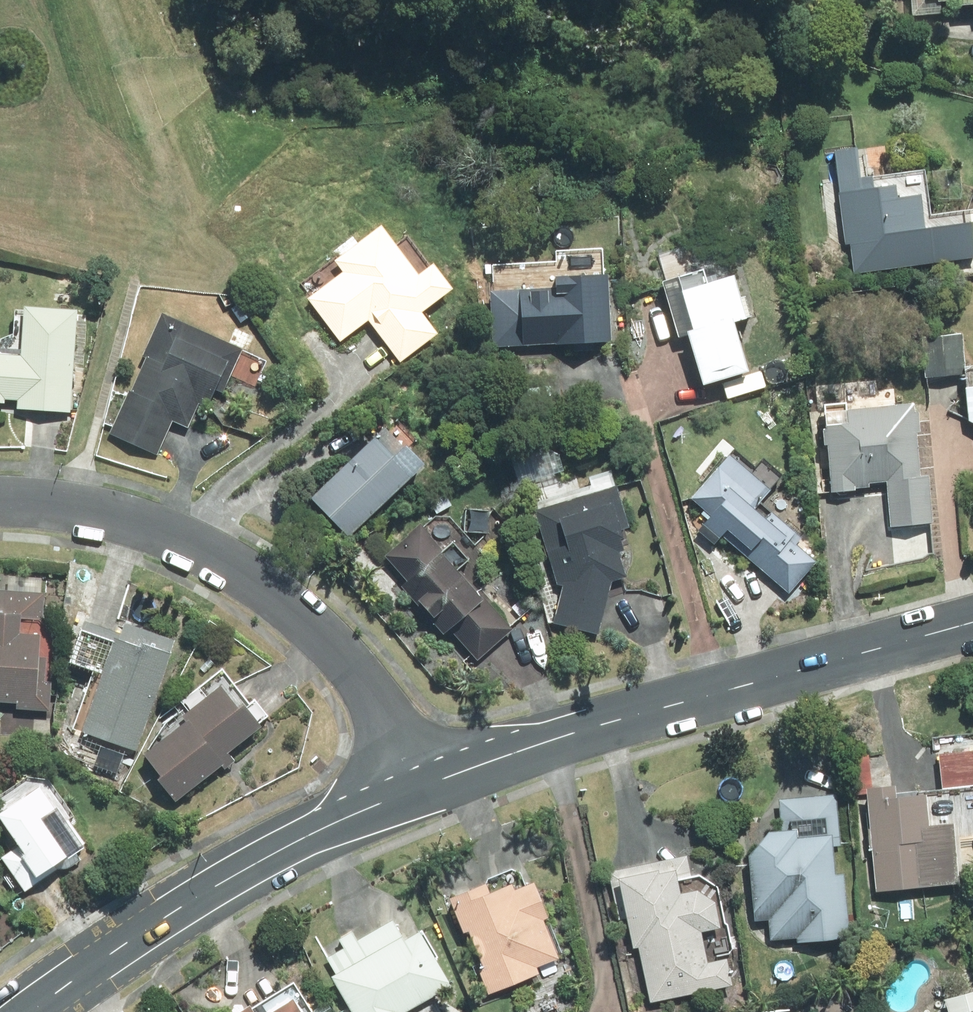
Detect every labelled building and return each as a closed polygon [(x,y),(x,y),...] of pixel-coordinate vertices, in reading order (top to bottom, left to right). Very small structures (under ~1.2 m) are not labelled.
[(933,2),(952,1),(953,12),(972,10),(972,0),(932,0),(933,2)] [(940,18),(939,38),(972,42),(972,21),(940,18)] [(880,269),(972,256),(968,222),(913,230),(912,218),(915,218),(912,195),(889,198),(888,185),(869,188),(868,176),(856,177),(854,160),(833,163),(843,244),(876,240),(880,269)] [(365,321),(397,363),(434,334),(417,312),(447,289),(427,264),(411,275),(374,226),(328,260),(337,272),(304,298),(338,342),(365,321)] [(600,274),(599,257),(550,260),(551,276),(548,276),(548,287),(487,290),(490,347),(553,344),(571,343),(571,352),(592,351),(591,342),(607,342),(604,274),(600,274)] [(745,371),(730,322),(748,317),(742,295),(736,297),(730,275),(707,281),(703,269),(660,281),(677,335),(684,333),(700,385),(745,371)] [(70,310),(16,310),(15,357),(0,357),(0,406),(2,406),(2,402),(15,402),(15,414),(69,414),(70,310)] [(155,314),(107,435),(157,454),(170,423),(185,429),(196,402),(205,406),(212,386),(223,391),(241,347),(155,314)] [(967,387),(962,334),(922,338),(927,390),(967,387)] [(757,390),(790,380),(785,363),(752,372),(757,390)] [(908,403),(840,409),(842,424),(822,426),(828,493),(853,490),(853,489),(866,488),(866,483),(883,481),(888,527),(929,523),(924,475),(915,476),(908,403)] [(347,537),(419,465),(380,426),(308,498),(347,537)] [(719,536),(788,593),(814,563),(793,545),(799,537),(756,502),(766,491),(724,456),(687,499),(707,516),(699,525),(716,539),(719,536)] [(598,634),(610,581),(624,577),(616,553),(619,552),(616,540),(618,539),(616,531),(626,528),(613,486),(531,511),(558,597),(552,623),(598,634)] [(434,513),(450,504),(443,493),(427,502),(434,513)] [(440,549),(418,524),(383,555),(405,580),(399,586),(441,634),(448,627),(477,659),(511,628),(491,606),(495,602),(472,577),(465,582),(454,570),(465,560),(448,542),(440,549)] [(0,592),(0,703),(17,705),(16,711),(49,713),(51,682),(48,682),(52,635),(42,624),(44,595),(0,592)] [(92,624),(75,665),(107,677),(86,733),(139,753),(178,656),(166,651),(170,641),(127,624),(122,636),(92,624)] [(194,723),(151,755),(168,778),(165,780),(176,795),(173,796),(178,802),(229,764),(230,766),(238,760),(233,754),(269,727),(255,707),(249,712),(229,686),(189,717),(194,723)] [(46,731),(48,719),(35,718),(34,730),(46,731)] [(934,749),(938,785),(888,790),(887,778),(868,780),(865,749),(845,751),(849,794),(863,792),(872,888),(972,877),(972,744),(934,749)] [(45,786),(2,814),(20,843),(0,856),(0,859),(20,889),(71,856),(69,853),(82,845),(45,786)] [(833,791),(776,797),(779,823),(764,825),(744,849),(751,918),(766,917),(768,938),(794,935),(794,940),(846,936),(840,869),(831,870),(828,846),(838,844),(833,791)] [(649,1000),(730,982),(708,880),(691,884),(684,853),(607,869),(618,918),(625,917),(631,946),(636,945),(649,1000)] [(479,876),(443,891),(484,992),(537,971),(534,964),(555,955),(538,914),(544,912),(528,874),(507,883),(504,876),(482,885),(479,876)] [(449,982),(414,925),(400,933),(391,918),(325,957),(332,969),(329,971),(352,1011),(401,1011),(449,982)] [(940,995),(945,1011),(972,1011),(972,986),(940,995)] [(286,991),(256,1011),(300,1011),(286,991)] [(243,998),(222,1011),(252,1011),(243,998)]
